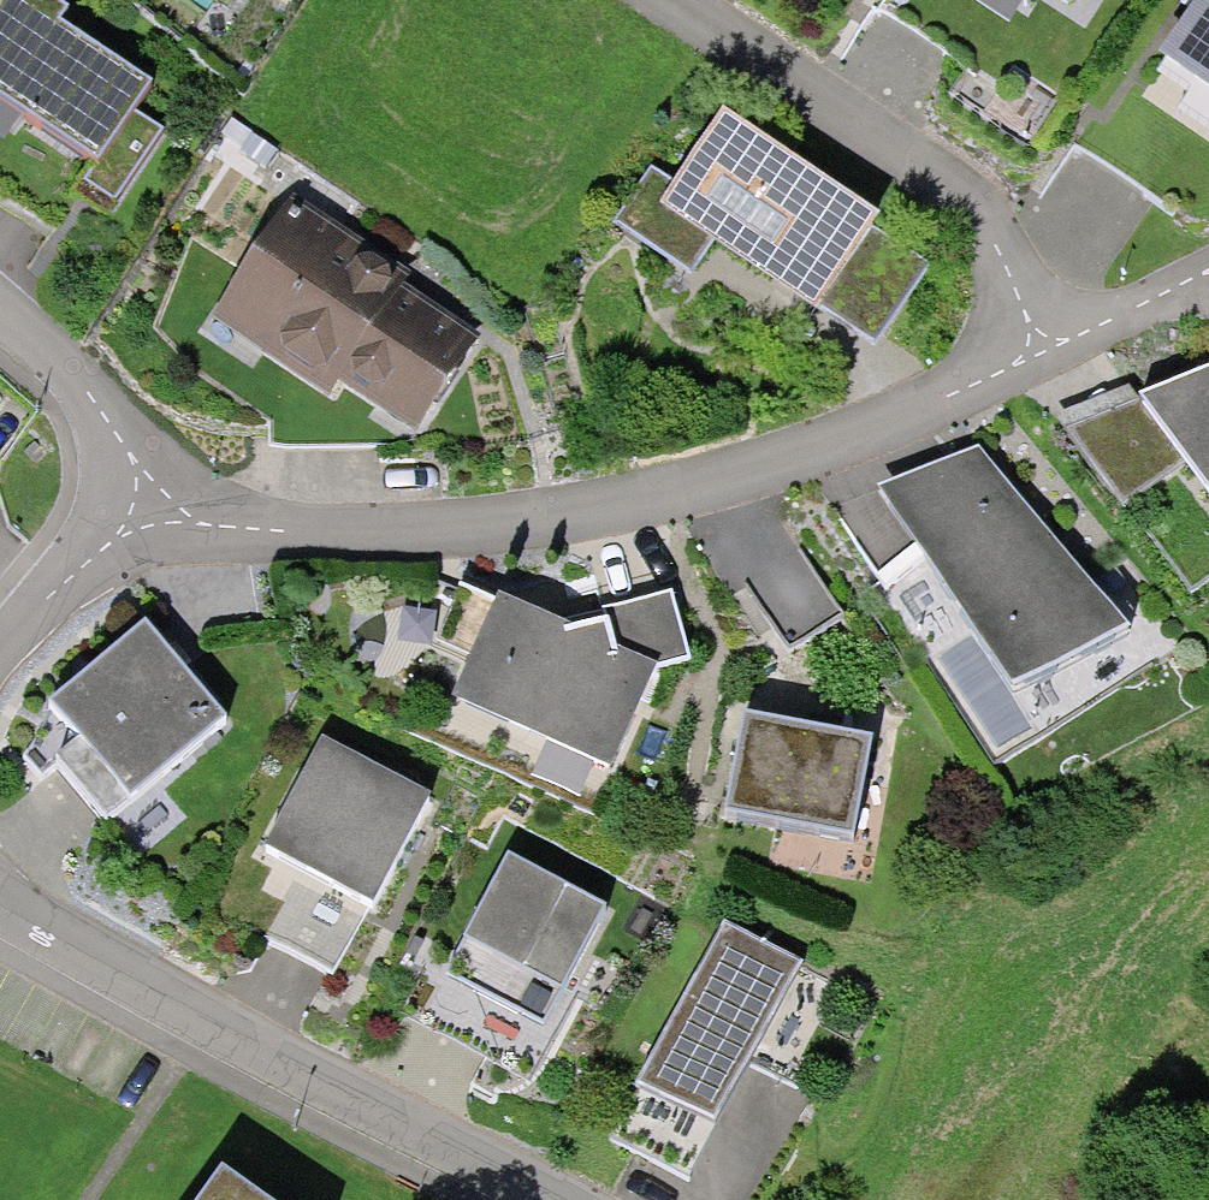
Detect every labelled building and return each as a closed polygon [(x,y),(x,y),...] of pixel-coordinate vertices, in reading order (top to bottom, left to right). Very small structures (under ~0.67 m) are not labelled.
[(142,90),(47,30),(55,17),(28,0),(0,0),(0,110),(94,169),(79,192),(111,211),(155,140),(123,120),(142,90)] [(1172,59),(1208,84),(1208,6),(1172,59)] [(876,334),(931,252),(710,106),(666,174),(653,165),(619,217),(689,263),(713,227),(876,334)] [(287,191),(211,305),(324,379),(336,362),(412,413),(469,328),(393,278),(401,266),(287,191)] [(1066,413),(1195,581),(1208,574),(1208,355),(1066,413)] [(983,449),(877,489),(1014,687),(1128,628),(983,449)] [(798,652),(849,625),(812,557),(761,585),(798,652)] [(559,615),(485,585),(440,682),(610,751),(651,654),(688,649),(670,583),(559,615)] [(102,810),(221,714),(147,623),(53,699),(71,720),(46,741),(102,810)] [(861,722),(742,704),(728,797),(847,815),(861,722)] [(341,964),(433,801),(327,741),(268,846),(306,867),(273,926),(341,964)] [(417,1012),(516,1069),(609,910),(509,853),(417,1012)] [(618,1144),(691,1183),(809,967),(736,927),(618,1144)] [(228,1176),(210,1199),(261,1199),(228,1176)]
